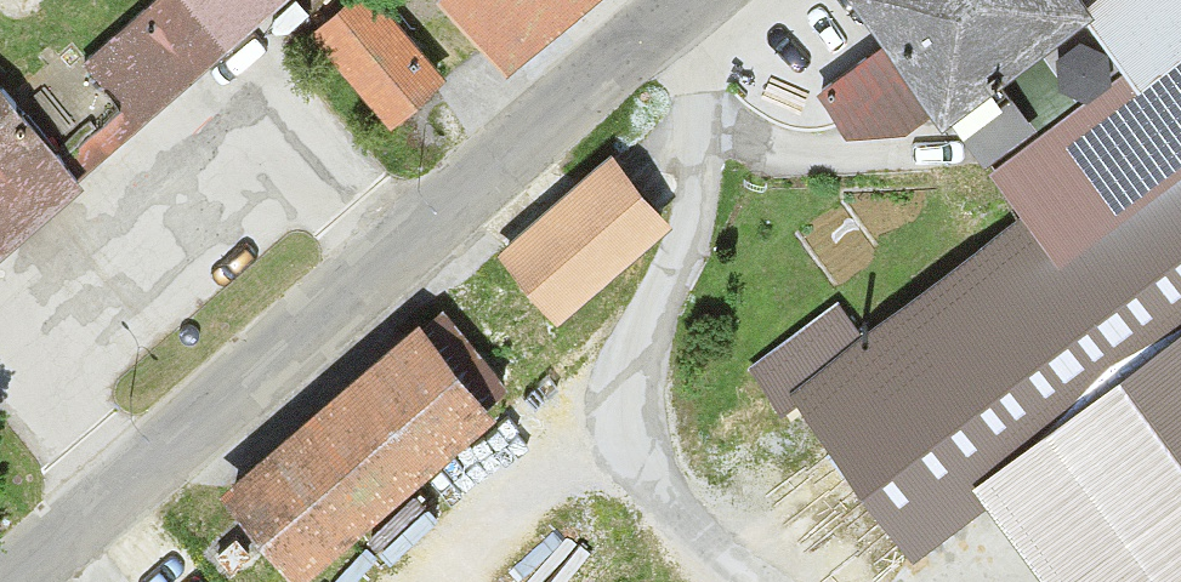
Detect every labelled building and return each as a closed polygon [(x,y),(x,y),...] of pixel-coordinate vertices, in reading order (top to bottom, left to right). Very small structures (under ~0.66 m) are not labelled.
[(88,57),(139,121),(235,44),(199,0),(159,0),(88,57)] [(308,33),(385,130),(448,80),(385,0),(350,0),(308,33)] [(507,75),(599,0),(446,0),(507,75)] [(888,44),(812,99),(845,145),(933,82),(1029,215),(1065,263),(1180,176),(1180,0),(856,0),(888,44)] [(90,182),(0,80),(0,261),(90,182)] [(553,324),(673,222),(612,151),(492,252),(553,324)] [(792,391),(912,551),(982,498),(968,479),(1180,321),(1180,176),(1065,263),(1029,215),(792,391)] [(420,320),(223,486),(301,577),(497,411),(420,320)] [(968,479),(982,498),(1046,581),(1180,581),(1180,321),(968,479)]
